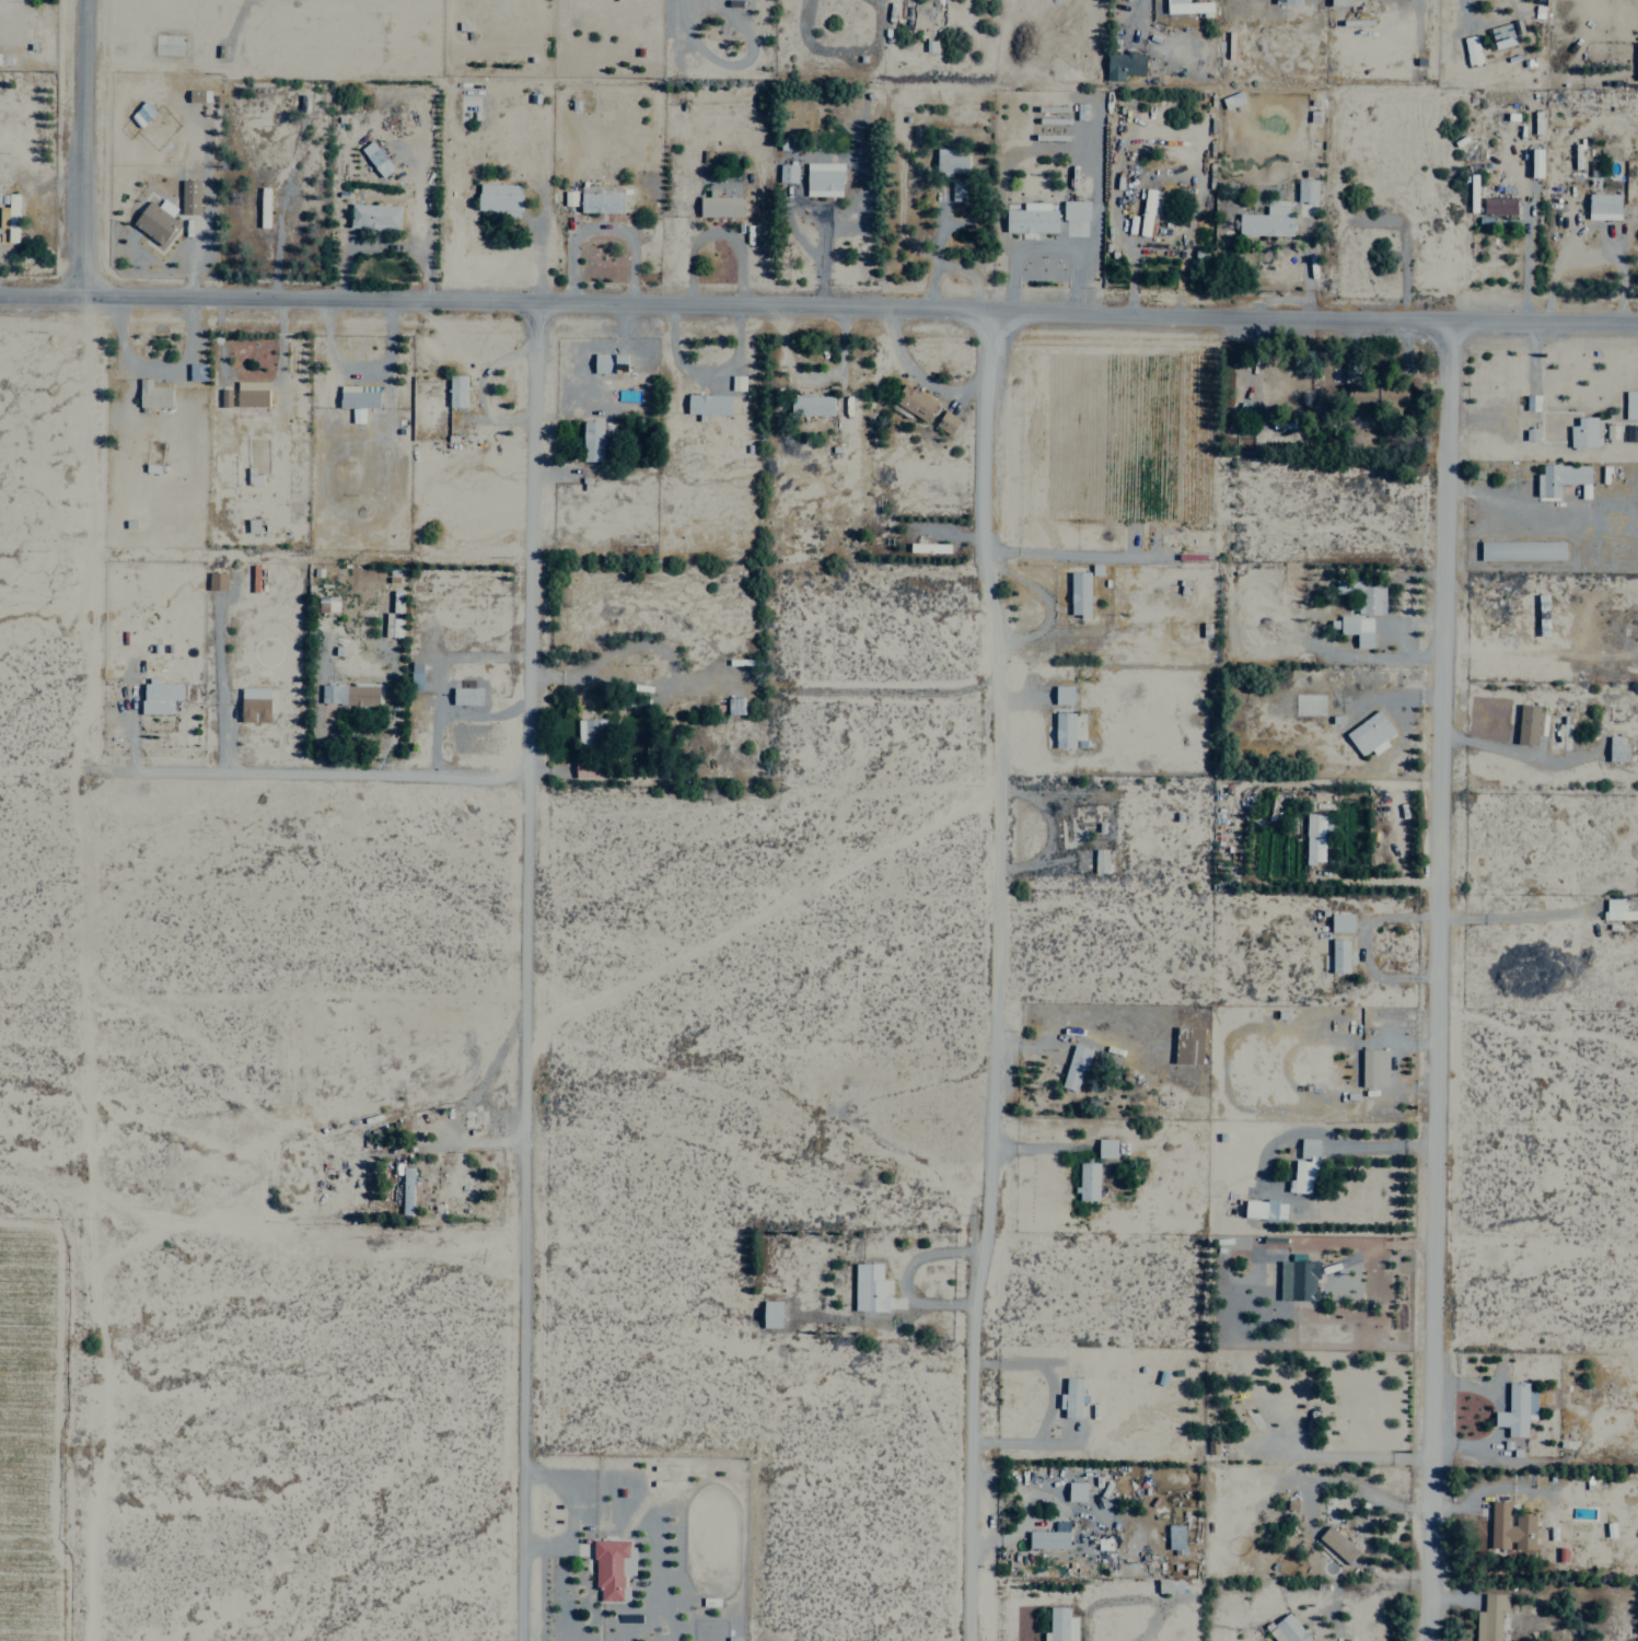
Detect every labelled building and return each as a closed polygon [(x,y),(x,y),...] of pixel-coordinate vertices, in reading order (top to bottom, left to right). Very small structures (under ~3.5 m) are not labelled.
[(1185,0),(1165,0),(1165,13),(1211,12),(1211,1),(1185,2),(1185,0)] [(1479,63),(1476,35),(1462,37),(1465,64),(1479,63)] [(1223,107),(1242,103),(1239,92),(1220,97),(1223,107)] [(138,125),(154,114),(145,101),(129,113),(138,125)] [(359,148),(379,178),(392,169),(371,140),(359,148)] [(966,155),(953,155),(953,148),(935,148),(935,172),(967,171),(966,155)] [(1529,177),(1541,177),(1541,148),(1530,148),(1529,177)] [(805,196),(841,196),(842,163),(805,162),(805,196)] [(796,164),(778,164),(778,182),(795,182),(796,164)] [(197,215),(198,180),(180,179),(179,214),(197,215)] [(1296,202),(1315,203),(1316,179),(1297,179),(1296,202)] [(963,201),(963,181),(951,181),(950,201),(963,201)] [(476,212),(518,214),(519,185),(477,183),(476,212)] [(622,186),(580,186),(579,212),(621,212),(622,186)] [(259,227),(267,227),(267,187),(259,187),(259,227)] [(1137,234),(1147,236),(1151,215),(1159,216),(1162,197),(1153,195),(1154,190),(1144,188),(1137,234)] [(742,216),(741,196),(714,197),(714,190),(708,190),(708,196),(698,197),(699,216),(742,216)] [(574,191),(563,191),(563,205),(575,205),(574,191)] [(1619,220),(1619,194),(1587,193),(1586,219),(1619,220)] [(5,242),(16,242),(17,194),(6,194),(5,242)] [(1514,197),(1480,197),(1480,214),(1514,214),(1514,197)] [(175,208),(161,199),(156,206),(147,200),(131,225),(161,245),(176,221),(169,217),(175,208)] [(1061,219),(1088,220),(1088,201),(1061,201),(1061,219)] [(1056,209),(1048,209),(1048,203),(1022,202),(1022,209),(1004,209),(1004,232),(1056,232),(1056,209)] [(398,230),(399,205),(349,204),(348,229),(398,230)] [(1291,206),(1265,206),(1265,214),(1238,214),(1237,235),(1290,236),(1291,206)] [(625,373),(626,354),(593,353),(593,373),(625,373)] [(203,364),(188,364),(188,381),(203,381),(203,364)] [(464,375),(448,375),(448,407),(464,407),(464,375)] [(730,390),(743,390),(743,375),(730,375),(730,390)] [(169,380),(137,380),(137,406),(168,407),(169,380)] [(267,407),(267,382),(235,381),(235,407),(267,407)] [(934,404),(902,384),(891,402),(923,422),(934,404)] [(378,386),(338,385),(338,408),(350,408),(350,423),(362,423),(362,407),(377,408),(378,386)] [(230,388),(219,388),(219,407),(229,407),(230,388)] [(1637,390),(1624,390),(1624,419),(1636,419),(1637,390)] [(686,414),(701,414),(729,415),(729,395),(686,394),(686,414)] [(832,396),(790,395),(789,415),(832,416),(832,396)] [(958,418),(941,410),(933,427),(951,435),(958,418)] [(1568,426),(1569,448),(1596,447),(1595,417),(1576,417),(1576,426),(1568,426)] [(601,421),(582,421),(581,461),(600,461),(601,421)] [(1537,430),(1525,429),(1525,440),(1537,440),(1537,430)] [(1589,465),(1541,464),(1541,474),(1535,474),(1535,497),(1559,497),(1559,483),(1589,484),(1589,465)] [(260,532),(260,518),(246,519),(246,532),(260,532)] [(1563,540),(1480,541),(1480,560),(1563,559),(1563,540)] [(1088,571),(1069,572),(1069,616),(1089,616),(1088,571)] [(207,589),(225,590),(225,572),(207,572),(207,589)] [(1384,587),(1360,586),(1360,580),(1335,580),(1335,593),(1358,594),(1357,614),(1383,615),(1384,587)] [(1546,594),(1537,594),(1536,613),(1546,613),(1546,594)] [(337,597),(318,597),(319,612),(337,611),(337,597)] [(1371,617),(1338,616),(1338,620),(1328,620),(1328,628),(1337,628),(1337,634),(1355,634),(1355,647),(1371,648),(1371,617)] [(392,637),(400,636),(399,619),(391,620),(392,637)] [(421,691),(422,662),(410,662),(409,691),(421,691)] [(142,714),(170,714),(170,700),(180,700),(181,684),(158,683),(158,678),(142,678),(142,714)] [(377,686),(320,685),(320,704),(377,706),(377,686)] [(1072,704),(1072,686),(1054,686),(1053,704),(1072,704)] [(480,688),(451,687),(451,704),(480,704),(480,688)] [(267,723),(268,688),(239,688),(239,722),(267,723)] [(1544,736),(1545,715),(1538,714),(1538,706),(1518,705),(1516,744),(1535,744),(1535,735),(1544,736)] [(1384,739),(1393,732),(1377,710),(1344,733),(1360,756),(1369,750),(1373,755),(1387,745),(1384,739)] [(1073,713),(1053,713),(1054,748),(1073,748),(1073,713)] [(603,719),(576,719),(576,747),(604,747),(603,719)] [(1624,737),(1608,736),(1607,761),(1624,762),(1624,737)] [(573,778),(597,778),(597,759),(574,759),(573,778)] [(1331,834),(1332,815),(1305,814),(1304,863),(1323,863),(1324,834),(1331,834)] [(1106,850),(1094,849),(1093,873),(1105,873),(1106,850)] [(1623,911),(1623,899),(1604,899),(1604,920),(1637,919),(1637,911),(1623,911)] [(1352,914),(1330,914),(1330,932),(1352,932),(1352,914)] [(1330,973),(1347,973),(1347,939),(1331,938),(1330,973)] [(1088,1049),(1071,1045),(1060,1088),(1077,1092),(1088,1049)] [(1360,1087),(1388,1086),(1387,1049),(1360,1050),(1360,1087)] [(1097,1158),(1115,1158),(1115,1139),(1097,1138),(1097,1158)] [(1309,1194),(1309,1184),(1316,1184),(1318,1139),(1300,1138),(1299,1161),(1293,1161),(1292,1180),(1286,1180),(1286,1192),(1309,1194)] [(1097,1163),(1076,1163),(1077,1201),(1097,1201),(1097,1163)] [(1243,1200),(1243,1219),(1284,1220),(1284,1202),(1243,1200)] [(1317,1261),(1279,1260),(1278,1299),(1316,1300),(1317,1261)] [(854,1262),(853,1311),(886,1311),(887,1279),(881,1279),(881,1262),(854,1262)] [(761,1327),(779,1327),(780,1300),(762,1299),(761,1327)] [(1058,1408),(1063,1408),(1063,1416),(1080,1417),(1081,1377),(1064,1377),(1064,1393),(1058,1392),(1058,1408)] [(1493,1426),(1506,1426),(1506,1436),(1526,1436),(1526,1419),(1535,1419),(1535,1390),(1527,1390),(1527,1382),(1507,1382),(1507,1411),(1493,1411),(1493,1426)] [(1217,1453),(1216,1436),(1206,1437),(1207,1454),(1217,1453)] [(1085,1482),(1067,1482),(1067,1501),(1085,1501),(1085,1482)] [(1533,1549),(1534,1514),(1510,1514),(1511,1501),(1490,1500),(1489,1549),(1510,1549),(1533,1549)] [(1067,1549),(1068,1521),(1054,1520),(1054,1531),(1028,1530),(1028,1548),(1067,1549)] [(1183,1524),(1166,1524),(1167,1549),(1177,1548),(1178,1554),(1184,1554),(1183,1524)] [(1347,1563),(1358,1551),(1328,1524),(1317,1536),(1347,1563)] [(599,1600),(628,1600),(628,1586),(622,1586),(622,1575),(632,1575),(632,1540),(593,1540),(593,1589),(599,1589),(599,1600)] [(1181,1579),(1159,1578),(1159,1592),(1181,1593),(1181,1579)] [(1500,1612),(1506,1612),(1507,1594),(1483,1593),(1482,1610),(1475,1610),(1474,1640),(1499,1640),(1500,1612)] [(1068,1616),(1068,1606),(1049,1606),(1048,1640),(1076,1640),(1076,1616),(1068,1616)] [(1287,1612),(1272,1625),(1286,1640),(1311,1640),(1287,1612)]
